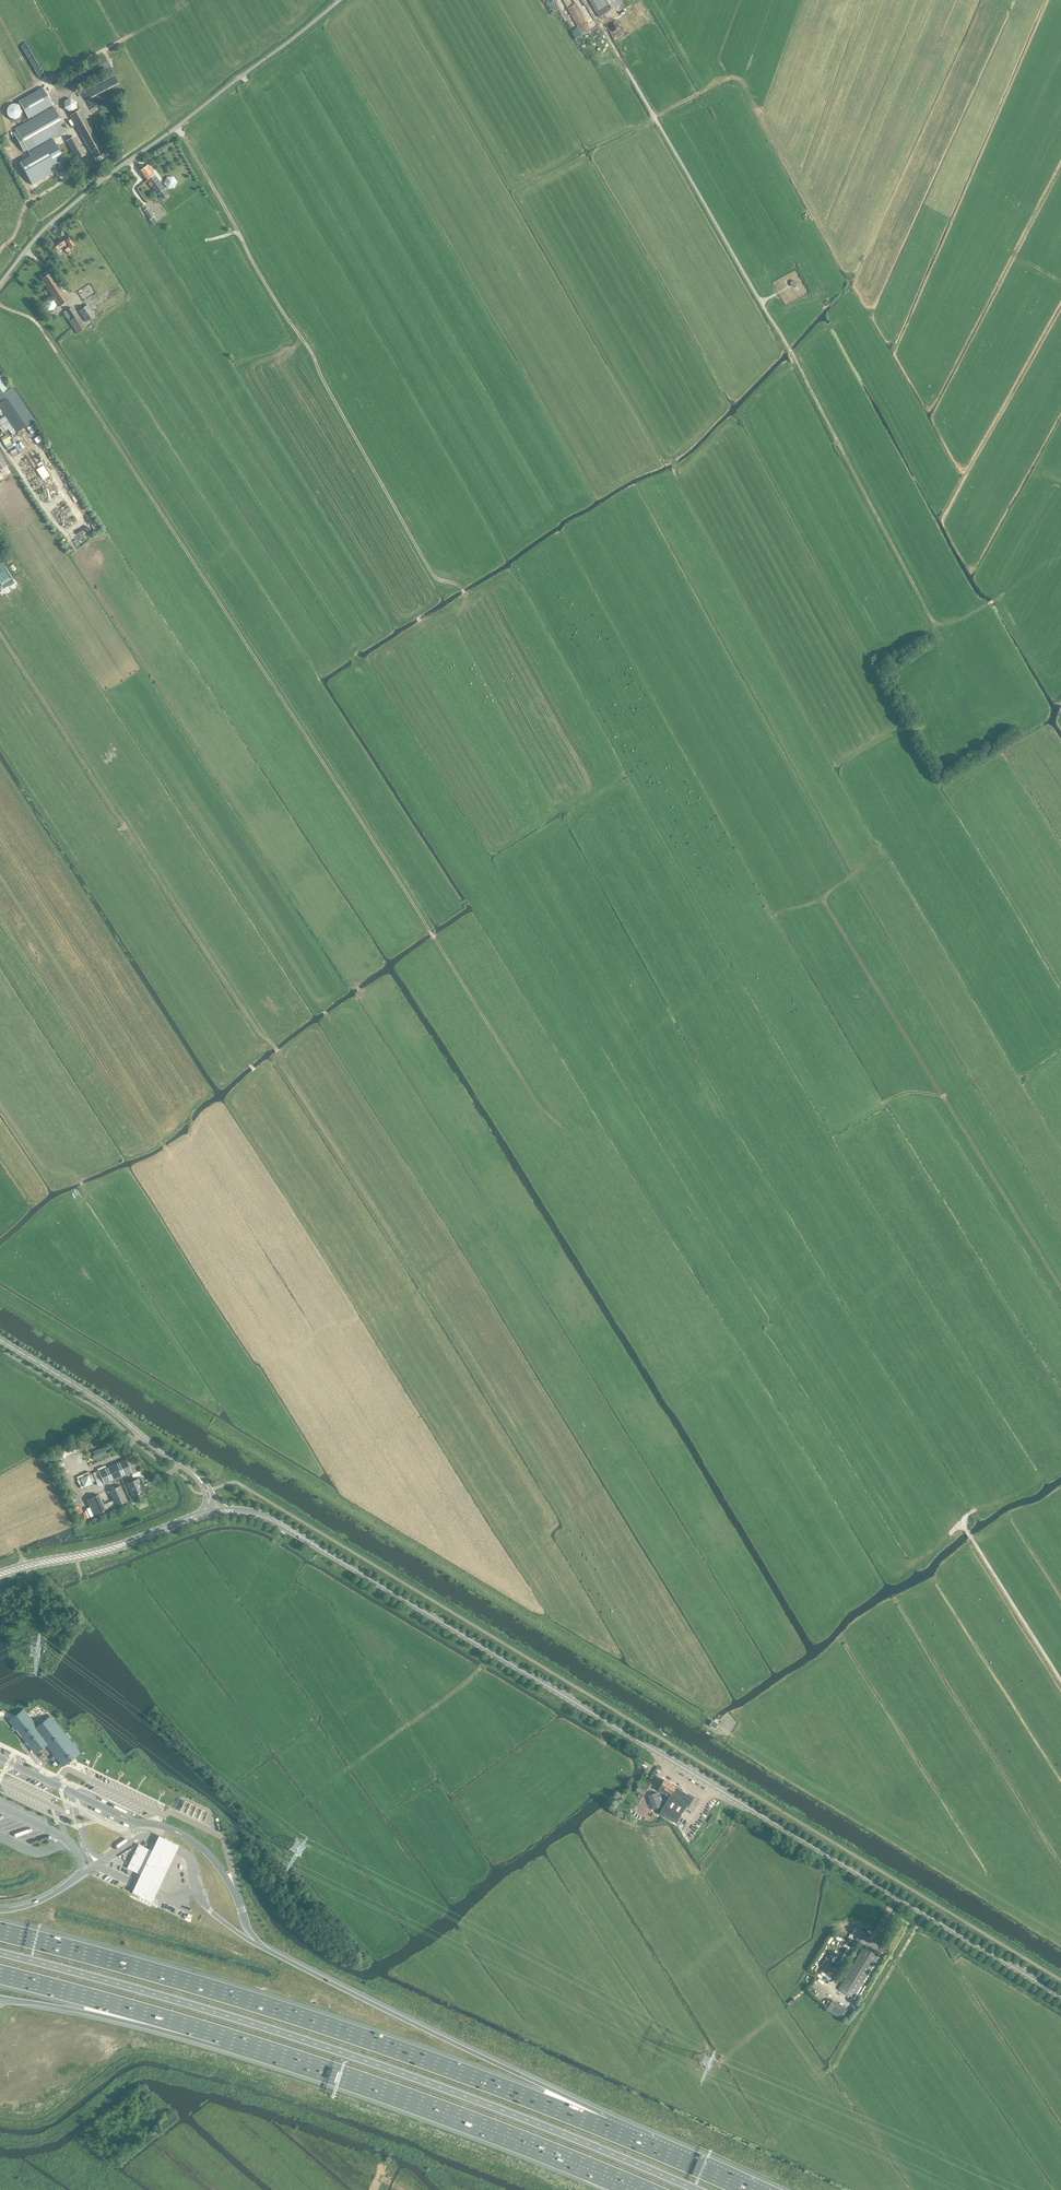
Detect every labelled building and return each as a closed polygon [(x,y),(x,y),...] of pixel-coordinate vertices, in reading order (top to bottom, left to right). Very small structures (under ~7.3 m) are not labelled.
[(575,40),(582,36),(562,0),(553,0),(575,40)] [(583,35),(590,31),(572,0),(563,0),(583,35)] [(590,31),(597,27),(582,0),(573,0),(590,31)] [(598,19),(623,5),(621,0),(588,0),(598,19)] [(576,44),(579,50),(589,46),(586,40),(576,44)] [(608,55),(612,52),(606,46),(602,50),(608,55)] [(108,82),(82,95),(86,102),(85,102),(87,105),(89,104),(92,110),(100,106),(99,106),(112,100),(110,96),(114,94),(111,88),(108,82)] [(29,120),(52,106),(43,89),(38,91),(19,103),(29,120)] [(64,102),(65,113),(76,113),(75,102),(64,102)] [(28,151),(29,153),(52,140),(67,132),(53,108),(15,130),(17,132),(14,134),(16,138),(19,136),(25,147),(22,149),(25,153),(28,151)] [(96,163),(108,156),(104,149),(103,150),(81,111),(71,117),(96,163)] [(77,160),(85,155),(75,137),(67,142),(77,160)] [(31,157),(20,164),(33,186),(67,166),(52,140),(29,153),(31,157)] [(165,190),(166,189),(148,165),(140,172),(157,195),(159,194),(162,199),(168,195),(165,190)] [(155,216),(148,208),(144,211),(151,219),(154,217),(155,216)] [(57,251),(66,245),(62,239),(53,245),(57,251)] [(74,246),(69,239),(66,241),(71,248),(74,246)] [(60,307),(68,301),(50,274),(42,280),(60,307)] [(91,285),(78,292),(82,300),(95,293),(91,285)] [(53,300),(47,301),(45,306),(48,311),(54,310),(56,305),(53,300)] [(87,306),(84,308),(79,312),(86,322),(95,317),(87,306)] [(71,308),(63,313),(77,334),(85,329),(77,319),(78,318),(71,308)] [(2,402),(0,403),(0,412),(2,411),(17,433),(35,421),(12,388),(8,391),(0,380),(0,399),(2,402)] [(34,451),(31,453),(36,463),(39,461),(34,451)] [(8,467),(0,454),(0,472),(8,467)] [(77,540),(83,534),(81,532),(75,538),(77,540)] [(104,1447),(92,1451),(94,1455),(96,1460),(107,1455),(104,1447)] [(131,1472),(125,1459),(98,1470),(104,1484),(131,1472)] [(92,1483),(88,1475),(80,1478),(84,1487),(92,1483)] [(137,1480),(134,1481),(128,1483),(133,1495),(142,1491),(137,1480)] [(121,1486),(109,1490),(116,1506),(127,1501),(121,1486)] [(87,1499),(91,1509),(94,1515),(105,1510),(98,1495),(87,1499)] [(25,1710),(11,1721),(15,1726),(13,1726),(15,1729),(16,1728),(23,1736),(22,1737),(30,1747),(31,1746),(35,1751),(45,1743),(46,1745),(62,1765),(79,1751),(54,1720),(52,1717),(38,1728),(25,1710)] [(660,1812),(677,1822),(687,1805),(689,1806),(694,1798),(664,1780),(658,1790),(669,1797),(660,1812)] [(645,1791),(638,1786),(633,1793),(638,1796),(639,1796),(641,1797),(645,1791)] [(656,1792),(648,1795),(654,1809),(662,1806),(656,1792)] [(624,1801),(621,1796),(614,1801),(617,1806),(624,1801)] [(184,1805),(180,1812),(204,1823),(207,1816),(209,1813),(185,1802),(184,1805)] [(180,1846),(160,1837),(134,1893),(153,1902),(180,1846)] [(152,1851),(138,1844),(127,1868),(141,1875),(144,1870),(144,1869),(152,1851),(153,1852),(153,1851),(152,1851)] [(174,1924),(173,1927),(187,1932),(188,1929),(174,1924)] [(862,1935),(864,1931),(856,1927),(852,1933),(863,1939),(864,1936),(862,1935)] [(864,1947),(839,1989),(854,1998),(879,1956),(864,1947)] [(840,1959),(831,1954),(825,1967),(829,1969),(833,1961),(837,1964),(840,1959)] [(847,2009),(832,2000),(826,2009),(841,2018),(847,2009)]
